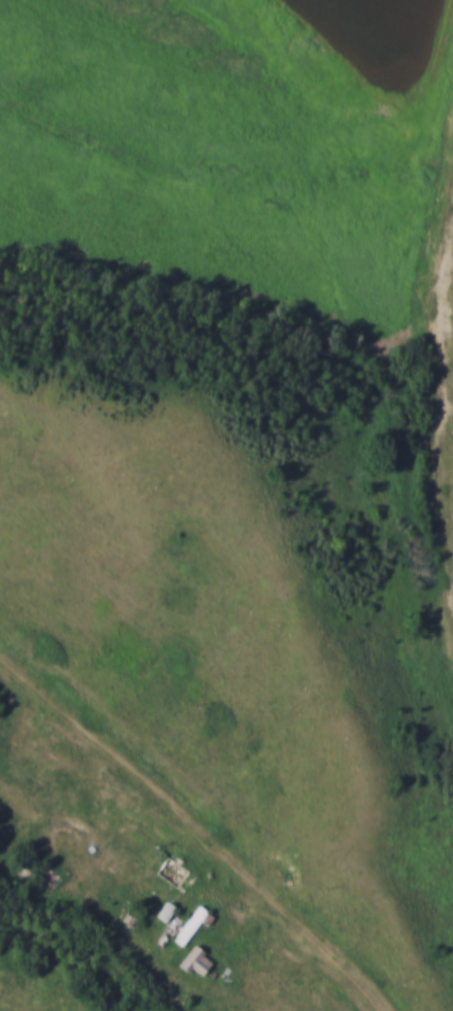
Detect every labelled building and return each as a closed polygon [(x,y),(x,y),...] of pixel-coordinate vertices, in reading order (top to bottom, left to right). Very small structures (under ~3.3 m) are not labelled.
[(159,874),(170,858),(196,876),(190,883),(186,881),(180,889),(159,874)] [(167,902),(176,909),(166,924),(156,917),(167,902)] [(177,938),(204,904),(213,911),(186,945),(177,938)] [(128,910),(138,916),(132,928),(122,922),(128,910)] [(194,968),(190,973),(181,966),(197,946),(206,953),(203,956),(213,963),(204,975),(194,968)]
